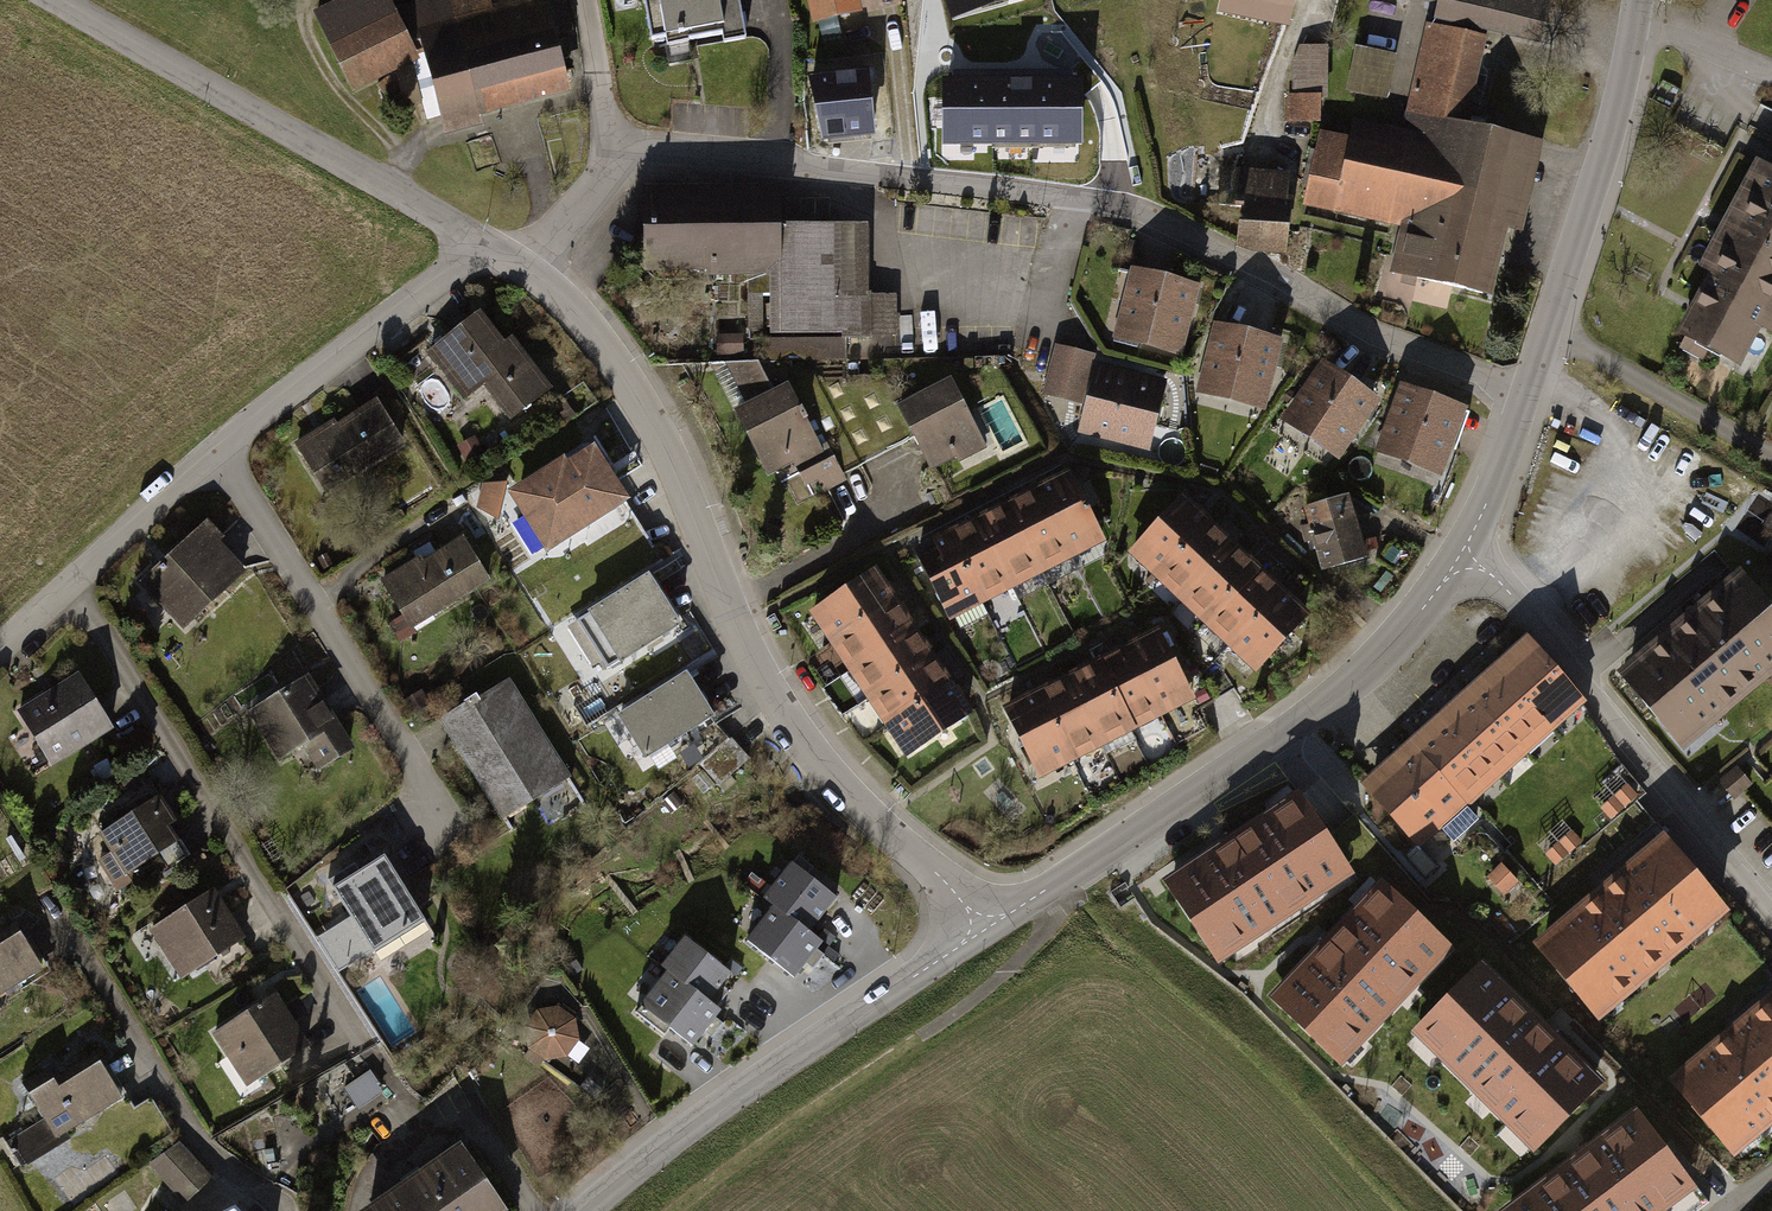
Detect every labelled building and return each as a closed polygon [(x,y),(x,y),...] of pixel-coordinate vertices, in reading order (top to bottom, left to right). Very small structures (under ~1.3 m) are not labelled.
[(311,9),(352,92),(420,59),(391,0),(331,0),(311,9)] [(412,3),(445,135),(481,124),(478,115),(568,91),(555,38),(553,33),(545,0),(501,0),(489,3),(489,0),(424,0),(412,3)] [(553,33),(573,28),(566,0),(545,0),(553,33)] [(652,36),(665,33),(667,44),(688,40),(688,36),(722,30),(723,39),(743,35),(737,0),(646,0),(652,36)] [(816,19),(859,7),(858,0),(811,0),(816,19)] [(953,21),(1024,0),(947,0),(953,21)] [(1219,7),(1294,26),(1300,0),(1221,0),(1219,7)] [(1430,19),(1538,43),(1547,0),(1434,0),(1430,19)] [(1318,130),(1300,205),(1397,226),(1385,271),(1489,297),(1506,229),(1520,233),(1541,141),(1465,124),(1474,85),(1485,37),(1422,23),(1397,130),(1351,120),(1347,136),(1318,130)] [(1292,94),(1289,94),(1288,122),(1320,122),(1320,99),(1326,98),(1326,44),(1298,46),(1292,61),(1292,94)] [(1392,55),(1355,48),(1347,87),(1384,95),(1392,55)] [(870,68),(810,75),(824,138),(876,134),(870,68)] [(976,80),(943,80),(944,146),(1082,144),(1081,78),(1056,78),(1012,79),(976,80)] [(1671,334),(1734,366),(1754,328),(1771,337),(1771,157),(1767,167),(1752,158),(1694,268),(1702,273),(1671,334)] [(1284,197),(1287,170),(1239,167),(1219,165),(1216,204),(1238,207),(1235,246),(1251,253),(1286,256),(1291,198),(1284,197)] [(777,183),(643,186),(644,267),(707,266),(707,277),(746,276),(746,293),(767,292),(768,333),(842,332),(842,337),(847,337),(898,336),(898,292),(869,293),(868,222),(777,224),(777,211),(777,183)] [(1197,285),(1125,267),(1106,340),(1177,357),(1197,285)] [(479,310),(427,350),(466,401),(485,387),(509,419),(551,387),(511,334),(502,341),(479,310)] [(1281,339),(1211,322),(1192,393),(1262,411),(1281,339)] [(742,335),(718,335),(719,355),(743,354),(742,335)] [(842,337),(769,338),(769,360),(848,359),(847,337),(842,337)] [(1187,373),(1119,354),(1099,422),(1168,442),(1187,373)] [(1378,399),(1318,359),(1276,420),(1336,460),(1378,399)] [(746,404),(773,388),(758,361),(724,363),(746,404)] [(746,404),(735,411),(767,474),(783,466),(802,503),(849,479),(846,473),(915,439),(929,467),(952,456),(955,462),(989,445),(954,376),(899,403),(884,374),(817,378),(787,380),(773,388),(746,404)] [(1463,406),(1395,382),(1370,453),(1439,477),(1463,406)] [(1009,384),(980,396),(1005,453),(1033,441),(1009,384)] [(375,393),(291,443),(320,491),(404,441),(375,393)] [(474,437),(457,446),(468,465),(485,455),(474,437)] [(564,454),(506,490),(545,551),(626,500),(592,445),(568,460),(564,454)] [(1069,468),(912,548),(951,618),(1108,539),(1069,468)] [(498,519),(508,481),(481,484),(476,505),(498,519)] [(1348,494),(1298,507),(1317,572),(1366,560),(1348,494)] [(1179,496),(1124,554),(1254,675),(1310,616),(1179,496)] [(193,522),(130,583),(175,630),(239,569),(193,522)] [(415,555),(372,582),(403,632),(486,580),(458,536),(418,560),(415,555)] [(875,566),(807,610),(905,757),(974,713),(875,566)] [(1610,673),(1674,750),(1771,672),(1771,612),(1735,569),(1610,673)] [(646,573),(568,622),(602,675),(680,626),(646,573)] [(1161,626),(1002,705),(1039,779),(1197,698),(1161,626)] [(1527,635),(1362,780),(1422,849),(1588,704),(1527,635)] [(684,668),(607,716),(640,770),(718,721),(684,668)] [(113,727),(80,671),(19,707),(52,763),(113,727)] [(304,673),(239,712),(271,764),(301,746),(316,770),(350,749),(304,673)] [(508,676),(439,718),(499,815),(568,774),(508,676)] [(723,783),(754,753),(737,735),(706,766),(723,783)] [(1731,766),(1712,780),(1728,800),(1746,785),(1731,766)] [(1221,841),(1162,880),(1218,966),(1358,875),(1301,789),(1221,841)] [(161,794),(101,833),(112,850),(96,860),(118,893),(148,873),(143,866),(161,855),(168,866),(192,850),(174,823),(178,820),(161,794)] [(1659,834),(1525,943),(1592,1024),(1724,913),(1659,834)] [(384,856),(334,887),(374,953),(424,922),(384,856)] [(1510,888),(1522,878),(1507,860),(1495,871),(1510,888)] [(773,907),(746,941),(793,980),(815,954),(824,942),(809,930),(834,899),(802,873),(791,864),(763,899),(773,907)] [(1319,946),(1272,995),(1344,1065),(1458,947),(1386,877),(1319,946)] [(217,886),(149,928),(180,978),(249,936),(217,886)] [(44,969),(22,931),(0,944),(0,995),(44,969)] [(669,1027),(693,1046),(712,1021),(719,1012),(714,1008),(722,996),(726,992),(720,987),(731,973),(683,936),(660,966),(666,971),(635,1010),(665,1033),(669,1027)] [(1551,1028),(1483,962),(1413,1033),(1536,1153),(1606,1082),(1551,1028)] [(1669,1077),(1736,1157),(1771,1127),(1771,990),(1734,1023),(1669,1077)] [(275,994),(215,1032),(247,1083),(308,1044),(275,994)] [(554,1006),(531,1010),(518,1028),(522,1049),(541,1061),(562,1059),(574,1041),(572,1021),(554,1006)] [(50,1065),(22,1081),(46,1120),(8,1142),(23,1167),(71,1138),(67,1132),(127,1096),(99,1050),(56,1075),(50,1065)] [(371,1069),(344,1087),(359,1110),(384,1093),(379,1086),(382,1084),(371,1069)] [(1503,1208),(1506,1210),(1668,1210),(1697,1189),(1636,1109),(1576,1154),(1503,1208)] [(462,1139),(362,1210),(363,1210),(501,1210),(507,1207),(462,1139)] [(181,1141),(147,1163),(182,1203),(212,1177),(181,1141)]
